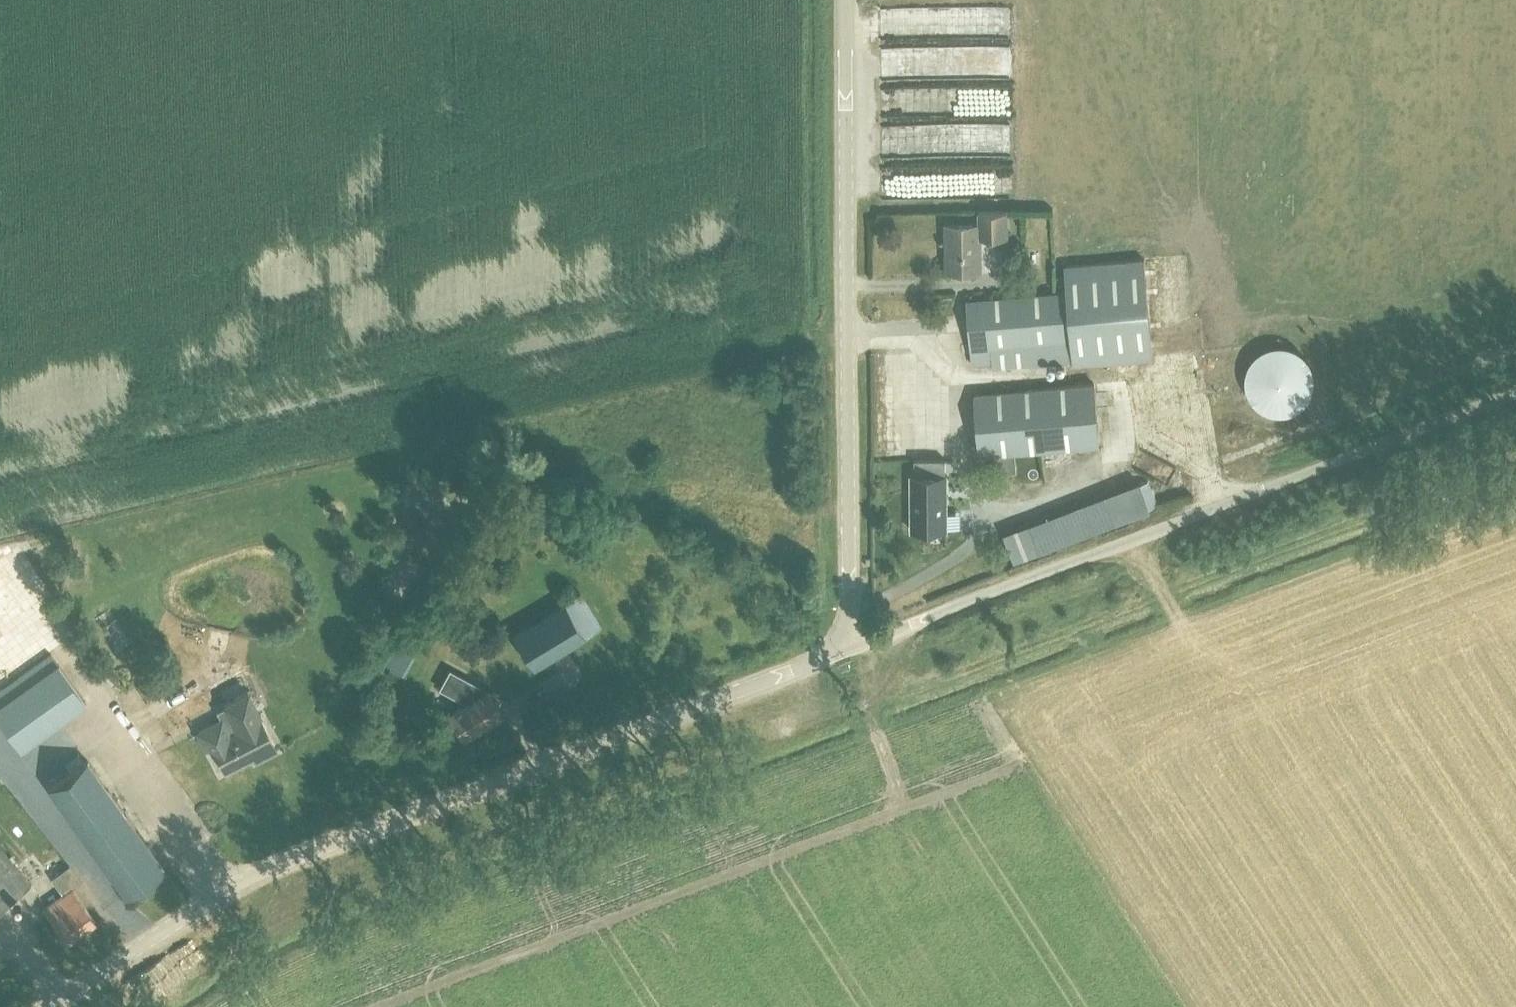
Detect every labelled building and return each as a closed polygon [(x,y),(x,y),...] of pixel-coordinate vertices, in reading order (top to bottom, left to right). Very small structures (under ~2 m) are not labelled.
[(884,56),(886,112),(972,110),(971,77),(1016,76),(1015,12),(993,12),(993,23),(982,23),(983,43),(945,44),(945,40),(867,42),(867,70),(878,70),(877,56),(884,56)] [(886,193),(1012,193),(1013,163),(957,163),(957,172),(886,172),(886,193)] [(980,223),(947,224),(948,271),(982,271),(981,238),(1009,237),(1009,211),(980,211),(980,223)] [(1069,292),(968,301),(973,365),(993,363),(994,367),(1074,360),(1075,365),(1154,359),(1145,259),(1066,266),(1069,292)] [(1246,378),(1246,381),(1246,383),(1246,385),(1247,387),(1247,389),(1248,390),(1248,392),(1249,394),(1250,397),(1252,400),(1254,402),(1256,404),(1258,406),(1260,408),(1262,410),(1265,412),(1266,412),(1267,412),(1268,413),(1269,413),(1270,413),(1271,414),(1274,414),(1277,415),(1280,415),(1283,415),(1286,415),(1289,414),(1292,413),(1295,412),(1297,411),(1300,409),(1303,408),(1305,406),(1307,403),(1309,401),(1311,398),(1312,396),(1313,393),(1314,390),(1315,387),(1315,384),(1315,381),(1315,377),(1315,376),(1315,375),(1315,374),(1315,373),(1314,372),(1313,369),(1312,366),(1311,364),(1309,361),(1308,359),(1306,357),(1304,355),(1301,353),(1301,352),(1300,352),(1299,351),(1298,351),(1297,350),(1296,350),(1293,348),(1290,347),(1287,346),(1283,346),(1280,346),(1277,346),(1274,347),(1270,348),(1267,349),(1264,350),(1261,352),(1259,353),(1257,355),(1255,357),(1253,359),(1252,362),(1251,362),(1251,363),(1250,364),(1250,365),(1249,368),(1248,370),(1247,372),(1247,374),(1246,376),(1246,378)] [(1095,384),(976,394),(981,454),(1100,444),(1095,384)] [(916,475),(912,475),(912,499),(912,530),(948,529),(948,497),(948,475),(946,475),(946,467),(946,459),(932,459),(916,460),(916,464),(916,475)] [(1150,482),(1140,485),(1148,508),(1157,505),(1150,482)] [(1140,483),(1000,534),(1010,564),(1149,511),(1148,508),(1140,485),(1140,483)] [(510,631),(531,665),(582,633),(561,599),(510,631)] [(393,664),(408,673),(424,646),(409,637),(393,664)] [(19,750),(84,703),(49,655),(0,690),(0,724),(19,750)] [(438,690),(460,702),(449,709),(463,733),(499,710),(485,687),(451,667),(438,690)] [(275,748),(252,704),(247,694),(218,709),(223,717),(193,733),(200,747),(210,742),(224,769),(258,751),(261,756),(275,748)] [(39,775),(124,896),(165,867),(80,746),(39,775)] [(31,885),(0,846),(0,909),(31,885)] [(44,908),(67,941),(96,921),(73,889),(82,882),(70,865),(52,878),(63,895),(44,908)]
